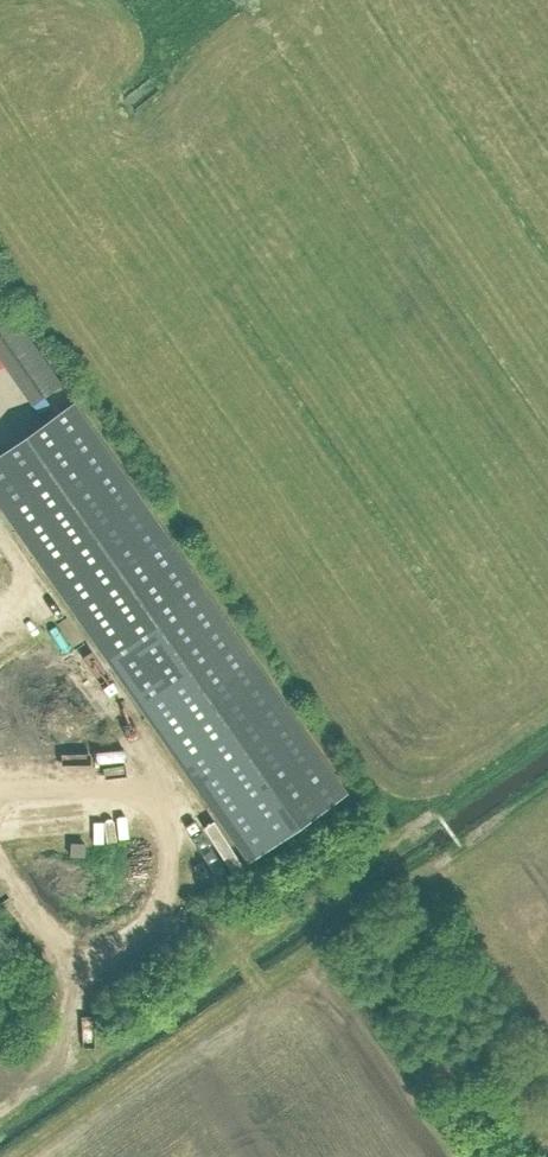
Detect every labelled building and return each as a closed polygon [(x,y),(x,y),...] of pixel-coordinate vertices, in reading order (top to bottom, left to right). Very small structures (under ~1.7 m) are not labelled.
[(24,396),(54,377),(0,288),(0,356),(24,396)] [(0,454),(0,509),(232,843),(331,774),(73,403),(0,454)]
